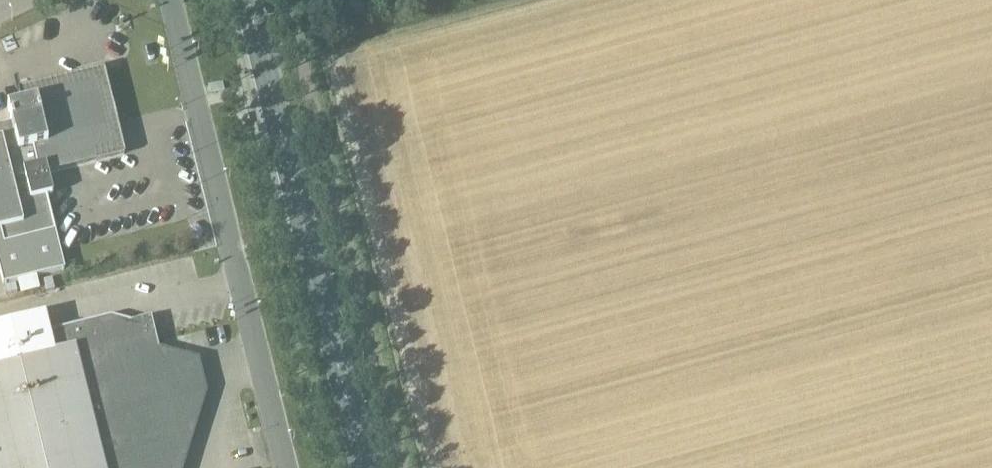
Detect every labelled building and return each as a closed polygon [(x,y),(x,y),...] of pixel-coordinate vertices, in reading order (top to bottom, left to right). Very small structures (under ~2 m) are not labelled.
[(3,283),(65,268),(46,195),(53,193),(47,172),(124,153),(103,68),(19,89),(23,102),(7,106),(12,124),(0,127),(0,272),(3,283)] [(51,334),(50,334),(44,313),(0,324),(0,467),(44,467),(69,462),(61,435),(60,429),(93,421),(85,388),(120,379),(121,377),(117,360),(155,351),(156,350),(151,330),(110,319),(51,334)] [(171,462),(182,459),(177,439),(189,436),(185,417),(196,414),(191,395),(203,392),(196,360),(156,350),(155,351),(117,360),(121,377),(120,379),(85,388),(93,421),(60,429),(61,435),(69,462),(44,467),(172,467),(171,462)]
